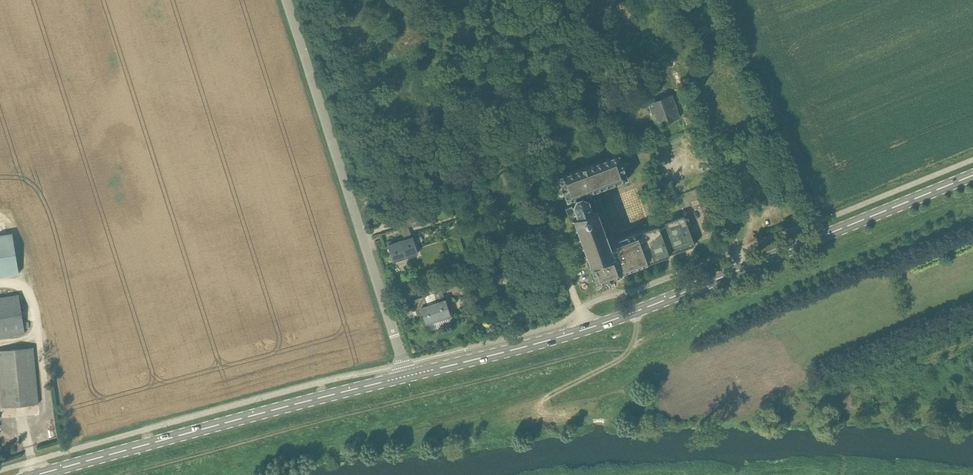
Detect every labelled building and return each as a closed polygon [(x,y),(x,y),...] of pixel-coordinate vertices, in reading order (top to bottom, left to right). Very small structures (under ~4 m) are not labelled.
[(656,126),(680,117),(672,94),(648,102),(656,126)] [(674,253),(695,245),(684,215),(616,240),(598,189),(628,178),(619,153),(559,175),(568,201),(572,199),(571,204),(565,206),(570,220),(574,218),(596,282),(606,279),(607,282),(614,280),(613,276),(623,272),(622,272),(646,263),(646,264),(648,263),(656,260),(656,259),(674,253)] [(409,183),(411,191),(420,188),(420,187),(423,186),(421,181),(419,182),(418,181),(409,183)] [(404,239),(388,245),(393,261),(417,253),(412,236),(411,236),(408,226),(414,224),(414,226),(425,222),(423,215),(412,218),(411,215),(397,219),(404,239)] [(0,235),(0,276),(19,273),(13,233),(0,235)] [(412,300),(418,319),(424,317),(426,323),(428,323),(430,331),(452,324),(449,316),(450,315),(442,290),(446,289),(444,282),(431,286),(433,293),(426,296),(412,300)] [(25,331),(18,293),(0,297),(0,335),(25,331)] [(2,407),(39,403),(33,346),(0,350),(0,379),(2,407)]
